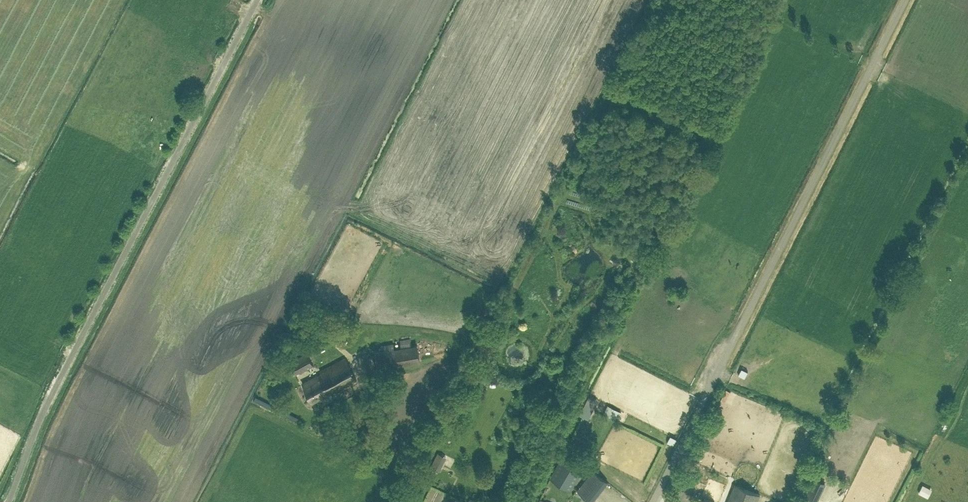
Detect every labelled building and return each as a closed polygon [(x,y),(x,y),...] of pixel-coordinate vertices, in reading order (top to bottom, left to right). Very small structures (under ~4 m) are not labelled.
[(799,22),(813,29),(817,22),(803,15),(799,22)] [(420,362),(419,354),(446,349),(445,340),(411,346),(410,339),(400,341),(401,348),(394,349),(393,344),(384,346),(385,350),(375,352),(378,369),(420,362)] [(298,375),(311,367),(304,355),(290,363),(291,364),(287,366),(294,377),(297,374),(298,375)] [(332,393),(357,380),(345,357),(320,371),(322,373),(302,383),(312,402),(331,392),(332,393)] [(728,400),(732,390),(728,388),(724,399),(728,400)] [(594,407),(585,402),(579,413),(588,418),(594,407)] [(618,419),(621,411),(607,405),(604,413),(618,419)] [(571,489),(583,469),(578,466),(563,456),(551,477),(571,489)] [(577,489),(589,499),(605,479),(593,470),(577,489)] [(803,501),(817,501),(818,501),(817,500),(825,483),(815,478),(807,495),(803,501)] [(760,494),(735,483),(727,501),(757,501),(760,494)]
